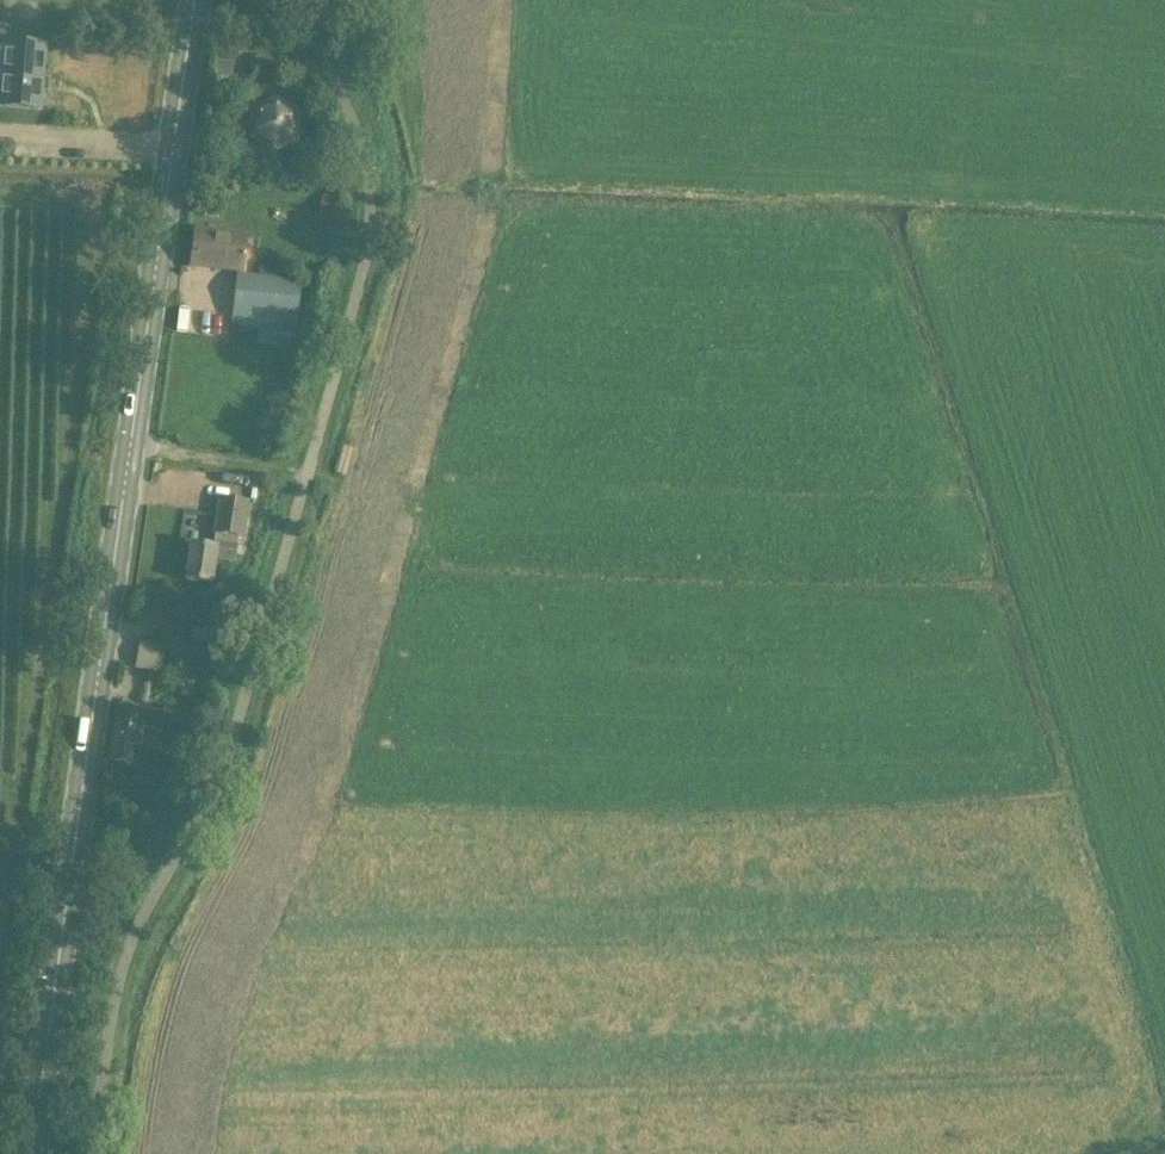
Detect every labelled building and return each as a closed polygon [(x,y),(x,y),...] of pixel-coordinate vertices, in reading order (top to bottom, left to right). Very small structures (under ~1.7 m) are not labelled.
[(0,74),(41,77),(44,48),(2,45),(2,51),(0,51),(0,64),(1,64),(0,74)] [(41,77),(0,74),(0,108),(38,111),(40,90),(49,91),(50,79),(41,79),(41,77)] [(268,146),(288,136),(290,117),(272,104),(253,113),(252,134),(268,146)] [(196,233),(192,265),(238,270),(241,238),(196,233)] [(236,276),(232,313),(231,326),(259,329),(257,344),(302,349),(304,334),(296,334),(297,320),(294,320),(300,283),(236,276)] [(242,539),(247,503),(218,499),(212,534),(214,534),(213,544),(212,550),(190,546),(184,581),(209,584),(213,561),(234,563),(237,538),(242,539)] [(140,641),(135,669),(161,673),(166,646),(140,641)] [(159,730),(162,714),(117,706),(108,761),(133,766),(140,727),(159,730)]
